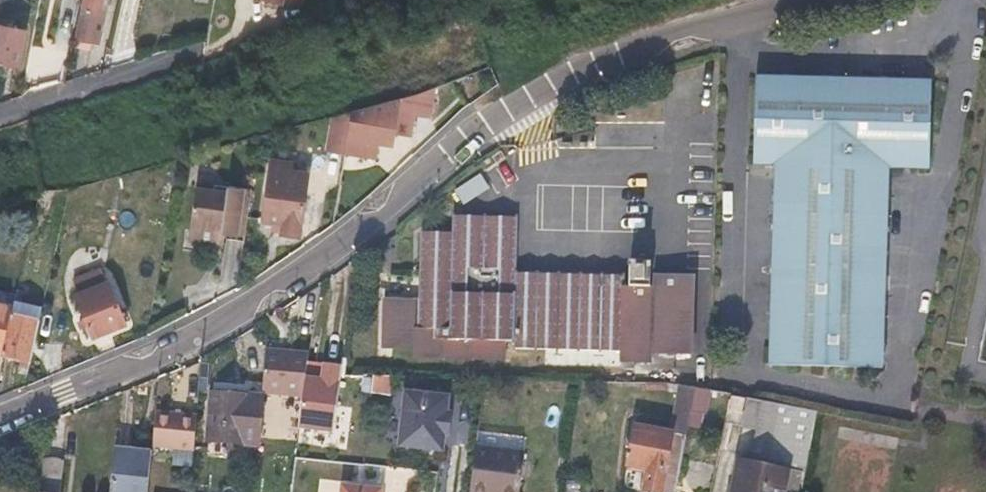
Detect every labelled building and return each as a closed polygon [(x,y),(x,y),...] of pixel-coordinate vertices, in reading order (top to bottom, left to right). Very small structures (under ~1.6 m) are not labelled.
[(74,48),(90,51),(97,19),(91,18),(95,0),(85,0),(74,48)] [(0,25),(0,60),(19,64),(25,30),(0,25)] [(928,149),(932,87),(759,75),(755,137),(781,139),(767,338),(886,346),(900,148),(928,149)] [(437,91),(430,119),(443,122),(451,94),(437,91)] [(363,106),(352,149),(379,155),(383,137),(401,142),(409,115),(387,110),(391,98),(363,106)] [(293,193),(300,162),(284,159),(279,190),(275,189),(270,214),(288,218),(286,229),(304,233),(312,198),(293,193)] [(457,188),(466,203),(491,186),(482,172),(457,188)] [(231,226),(250,230),(260,185),(236,180),(227,185),(204,180),(196,221),(207,234),(217,236),(218,230),(226,231),(227,225),(231,226)] [(651,288),(622,287),(622,276),(514,272),(515,233),(483,232),(484,215),(451,214),(450,231),(419,230),(416,299),(382,298),(381,345),(413,346),(413,355),(502,358),(503,340),(511,340),(511,348),(619,351),(619,361),(649,362),(650,352),(688,354),(691,278),(651,277),(651,288)] [(483,232),(515,233),(515,216),(484,215),(483,232)] [(207,234),(196,221),(194,231),(207,234)] [(228,238),(231,226),(227,225),(226,231),(218,230),(217,236),(228,238)] [(103,285),(99,274),(75,284),(79,294),(75,296),(92,337),(125,324),(108,283),(103,285)] [(14,307),(0,304),(0,357),(1,357),(10,317),(14,307)] [(10,317),(1,357),(29,363),(39,323),(10,317)] [(281,363),(285,345),(267,341),(264,359),(281,363)] [(281,367),(305,368),(309,349),(285,345),(281,363),(281,367)] [(270,366),(264,365),(262,388),(302,391),(305,368),(281,367),(270,366)] [(391,393),(392,374),(375,373),(374,393),(391,393)] [(681,387),(677,409),(690,412),(692,398),(694,388),(681,387)] [(257,439),(261,393),(213,389),(208,435),(257,439)] [(403,390),(396,444),(440,450),(442,434),(444,434),(447,411),(445,411),(447,395),(403,390)] [(690,412),(677,475),(688,477),(692,478),(707,400),(692,398),(690,412)] [(764,401),(752,399),(747,429),(758,431),(764,401)] [(753,457),(808,469),(818,411),(764,401),(758,431),(753,457)] [(196,412),(153,409),(150,445),(193,448),(196,412)] [(677,475),(690,412),(677,409),(671,434),(634,427),(626,466),(647,470),(644,490),(653,491),(661,491),(664,473),(677,475)] [(484,491),(491,491),(499,491),(505,451),(474,447),(467,491),(484,491)] [(149,451),(112,448),(109,491),(145,491),(149,451)] [(499,491),(516,491),(522,453),(505,451),(499,491)] [(52,454),(41,453),(37,491),(60,491),(64,455),(52,454)] [(789,470),(753,463),(747,491),(784,491),(789,470)] [(675,488),(680,489),(685,490),(688,477),(677,475),(675,488)] [(381,488),(341,482),(340,491),(380,491),(381,488)]
